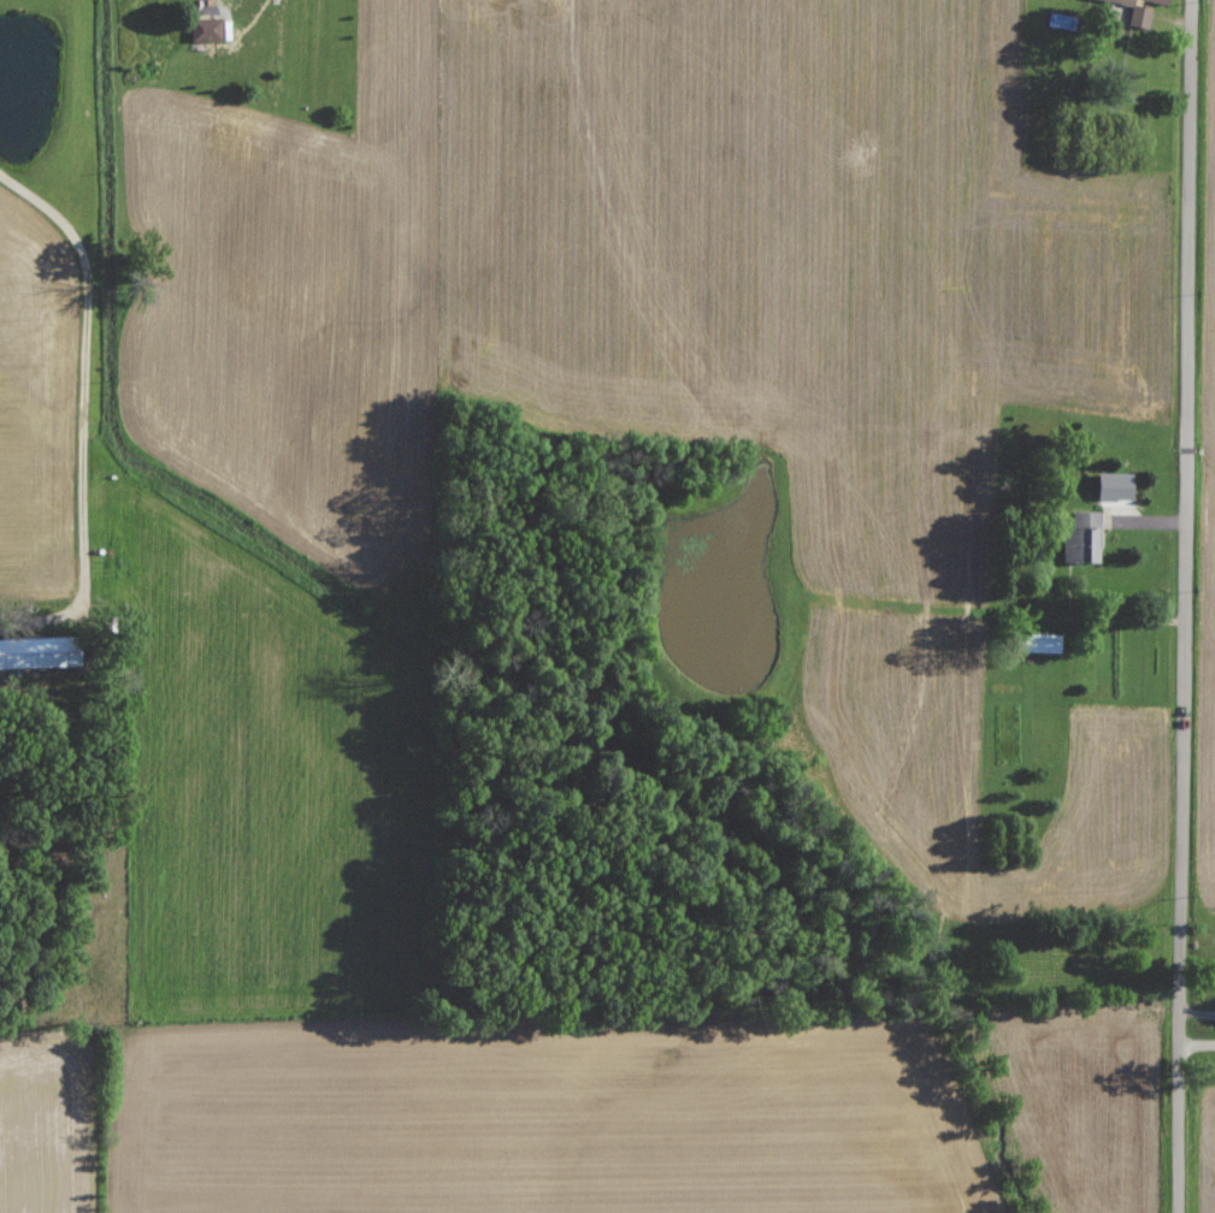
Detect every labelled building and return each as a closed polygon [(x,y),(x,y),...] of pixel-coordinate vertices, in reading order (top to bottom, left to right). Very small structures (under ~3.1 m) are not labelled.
[(1092,0),(1134,9),(1131,26),(1152,30),(1157,6),(1171,8),(1172,0),(1092,0)] [(226,41),(225,19),(194,20),(194,42),(226,41)] [(1103,565),(1104,513),(1076,512),(1076,530),(1068,530),(1067,564),(1103,565)] [(1035,635),(1035,654),(1064,655),(1064,636),(1035,635)] [(84,638),(0,641),(0,671),(86,667),(84,638)]
